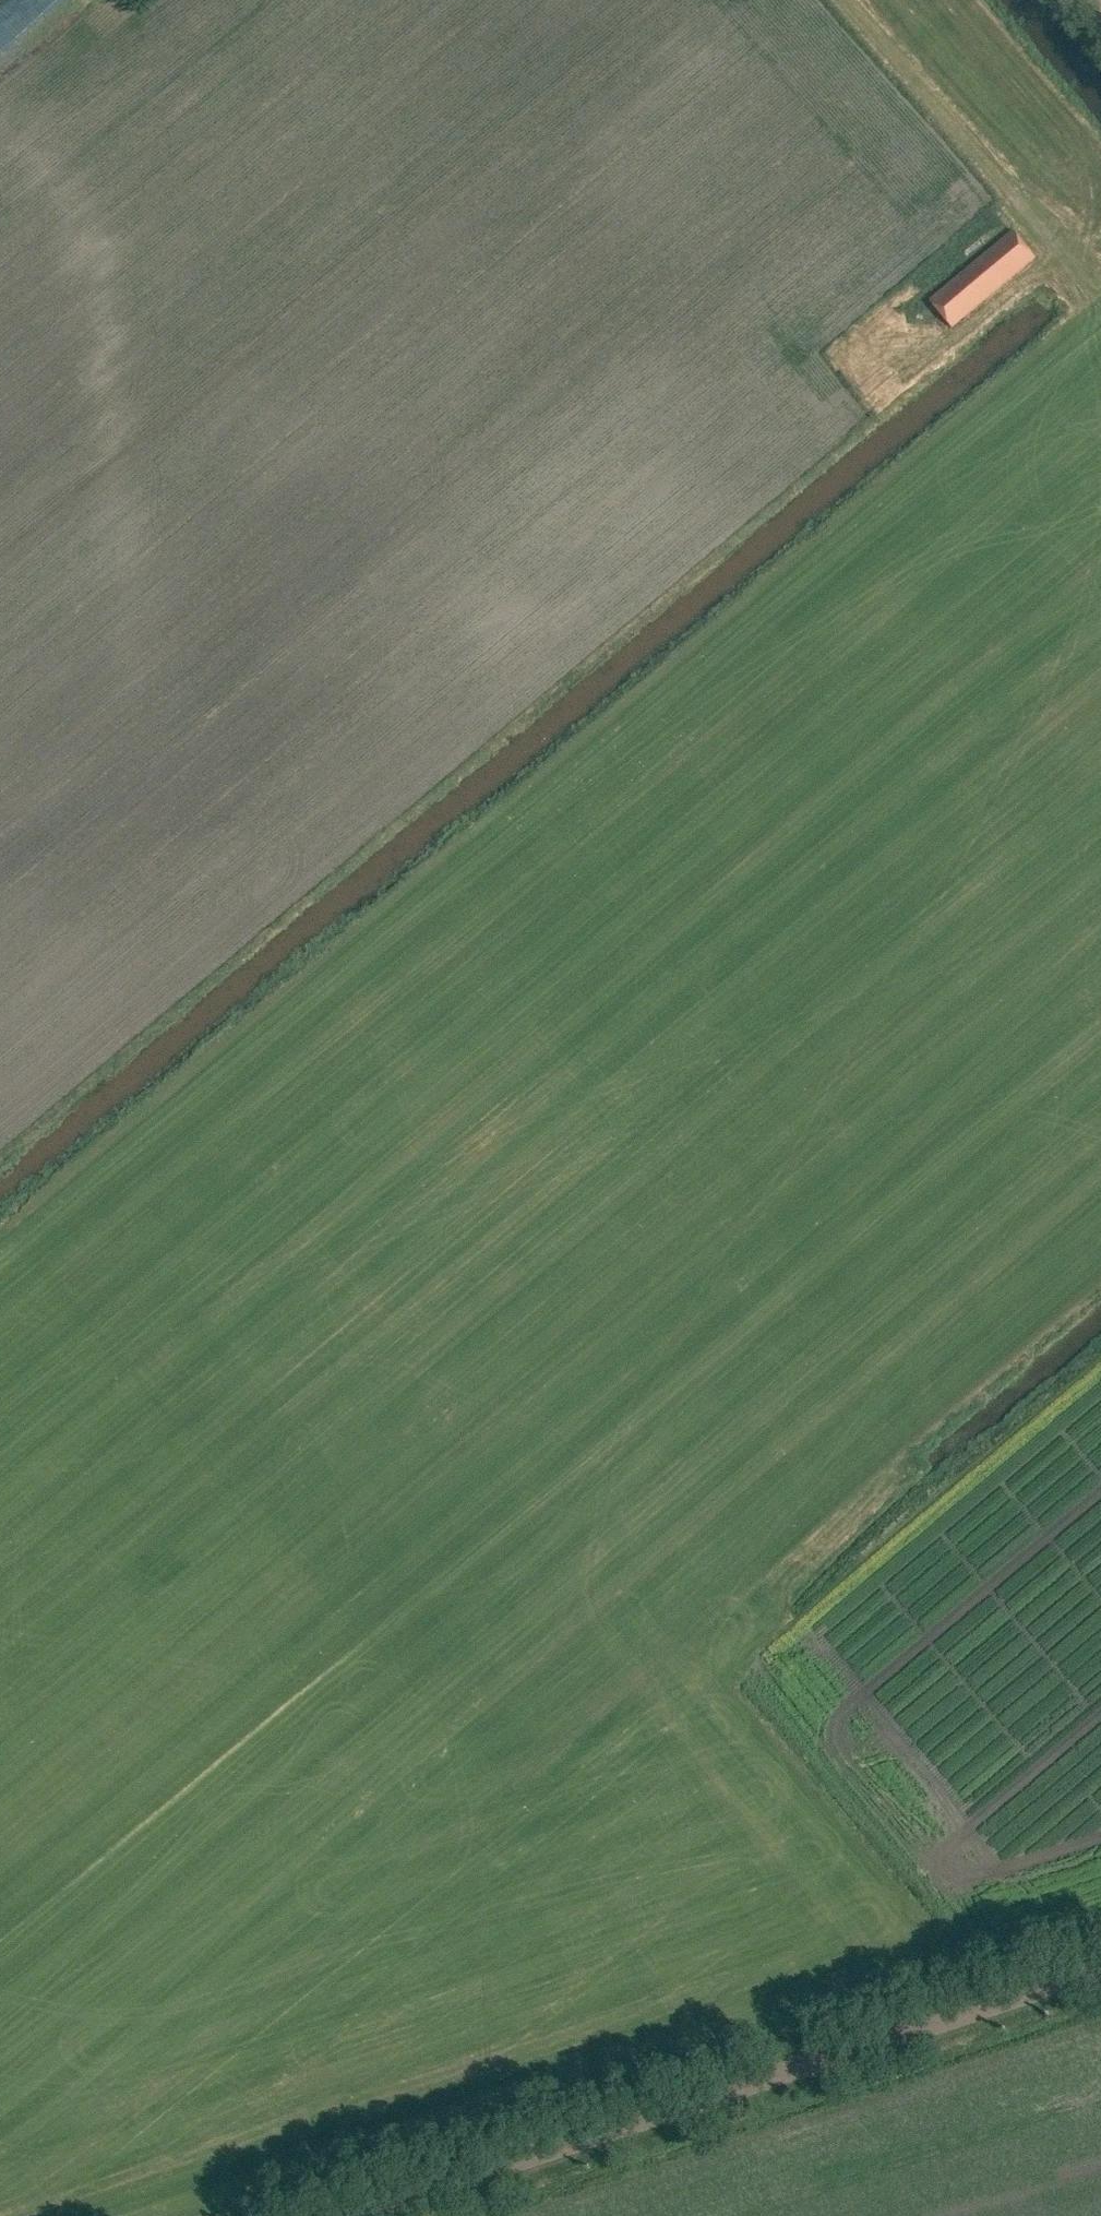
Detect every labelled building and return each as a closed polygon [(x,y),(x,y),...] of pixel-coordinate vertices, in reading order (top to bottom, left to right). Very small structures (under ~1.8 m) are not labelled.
[(929,301),(952,328),(1035,257),(1013,231),(929,301)]
